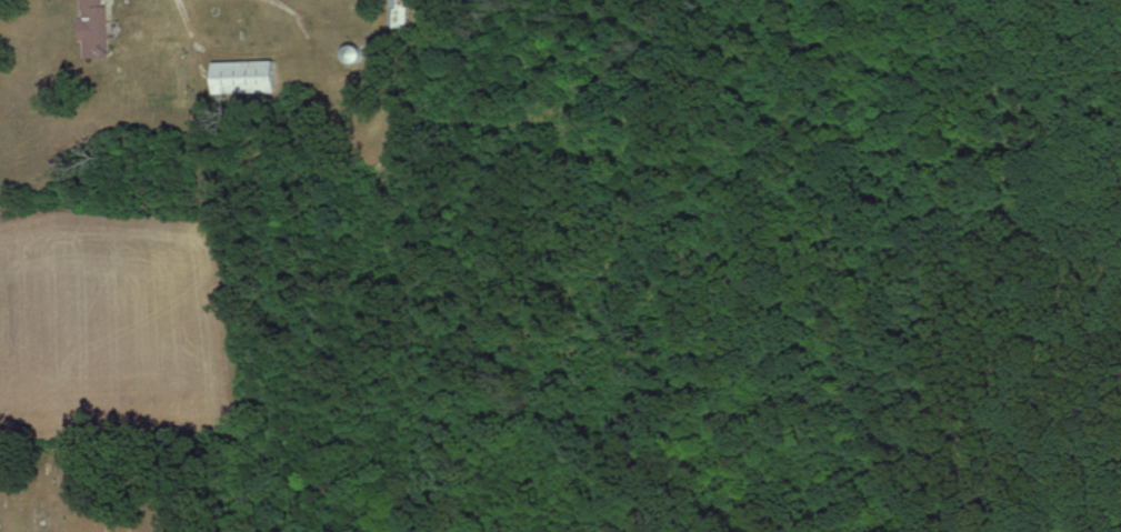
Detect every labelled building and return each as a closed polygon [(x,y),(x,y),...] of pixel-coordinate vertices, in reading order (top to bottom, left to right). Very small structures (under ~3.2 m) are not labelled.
[(389,28),(406,28),(406,0),(389,0),(389,28)] [(220,90),(279,91),(279,63),(220,62),(220,90)]
